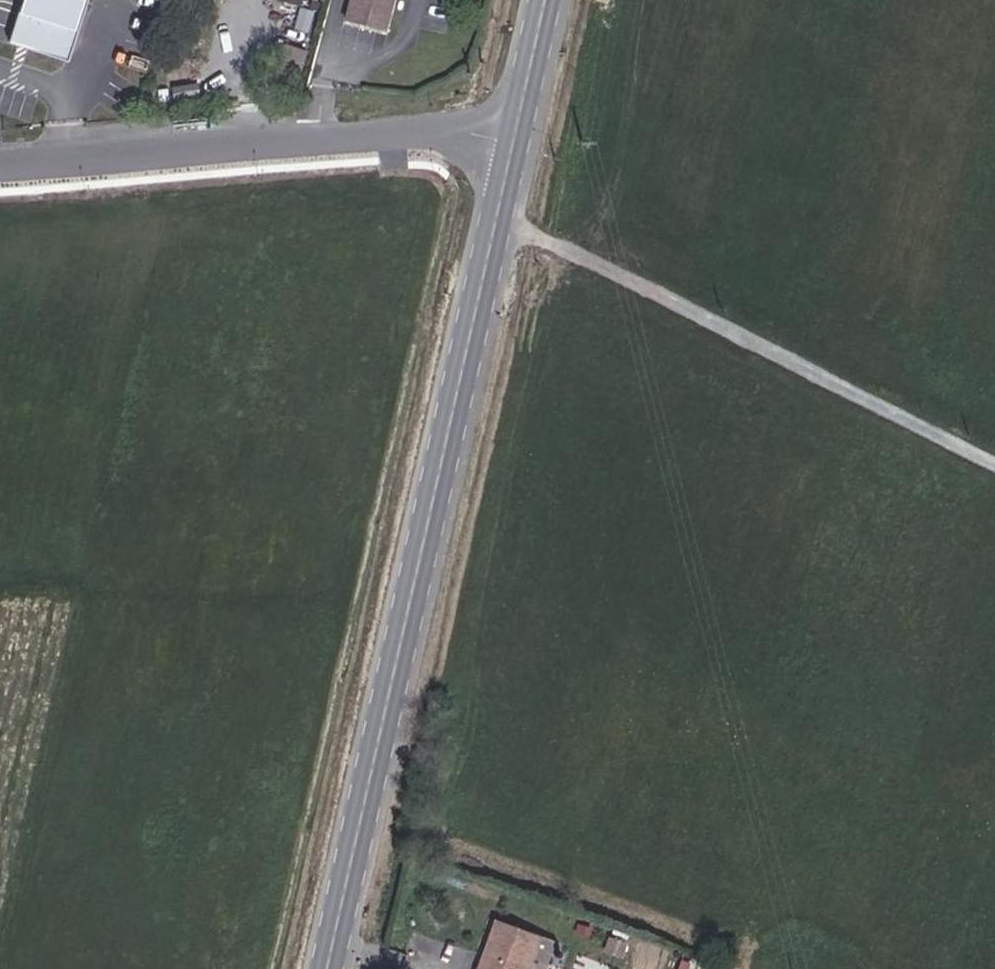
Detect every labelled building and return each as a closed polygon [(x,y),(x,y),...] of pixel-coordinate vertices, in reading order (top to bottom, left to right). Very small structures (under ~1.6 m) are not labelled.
[(19,39),(79,57),(95,0),(29,0),(19,39)] [(343,18),(387,30),(395,0),(348,0),(343,18)] [(270,64),(281,71),(292,78),(308,50),(287,37),(270,64)] [(274,81),(286,88),(292,78),(281,71),(274,81)] [(504,914),(481,968),(527,968),(543,930),(504,914)]
